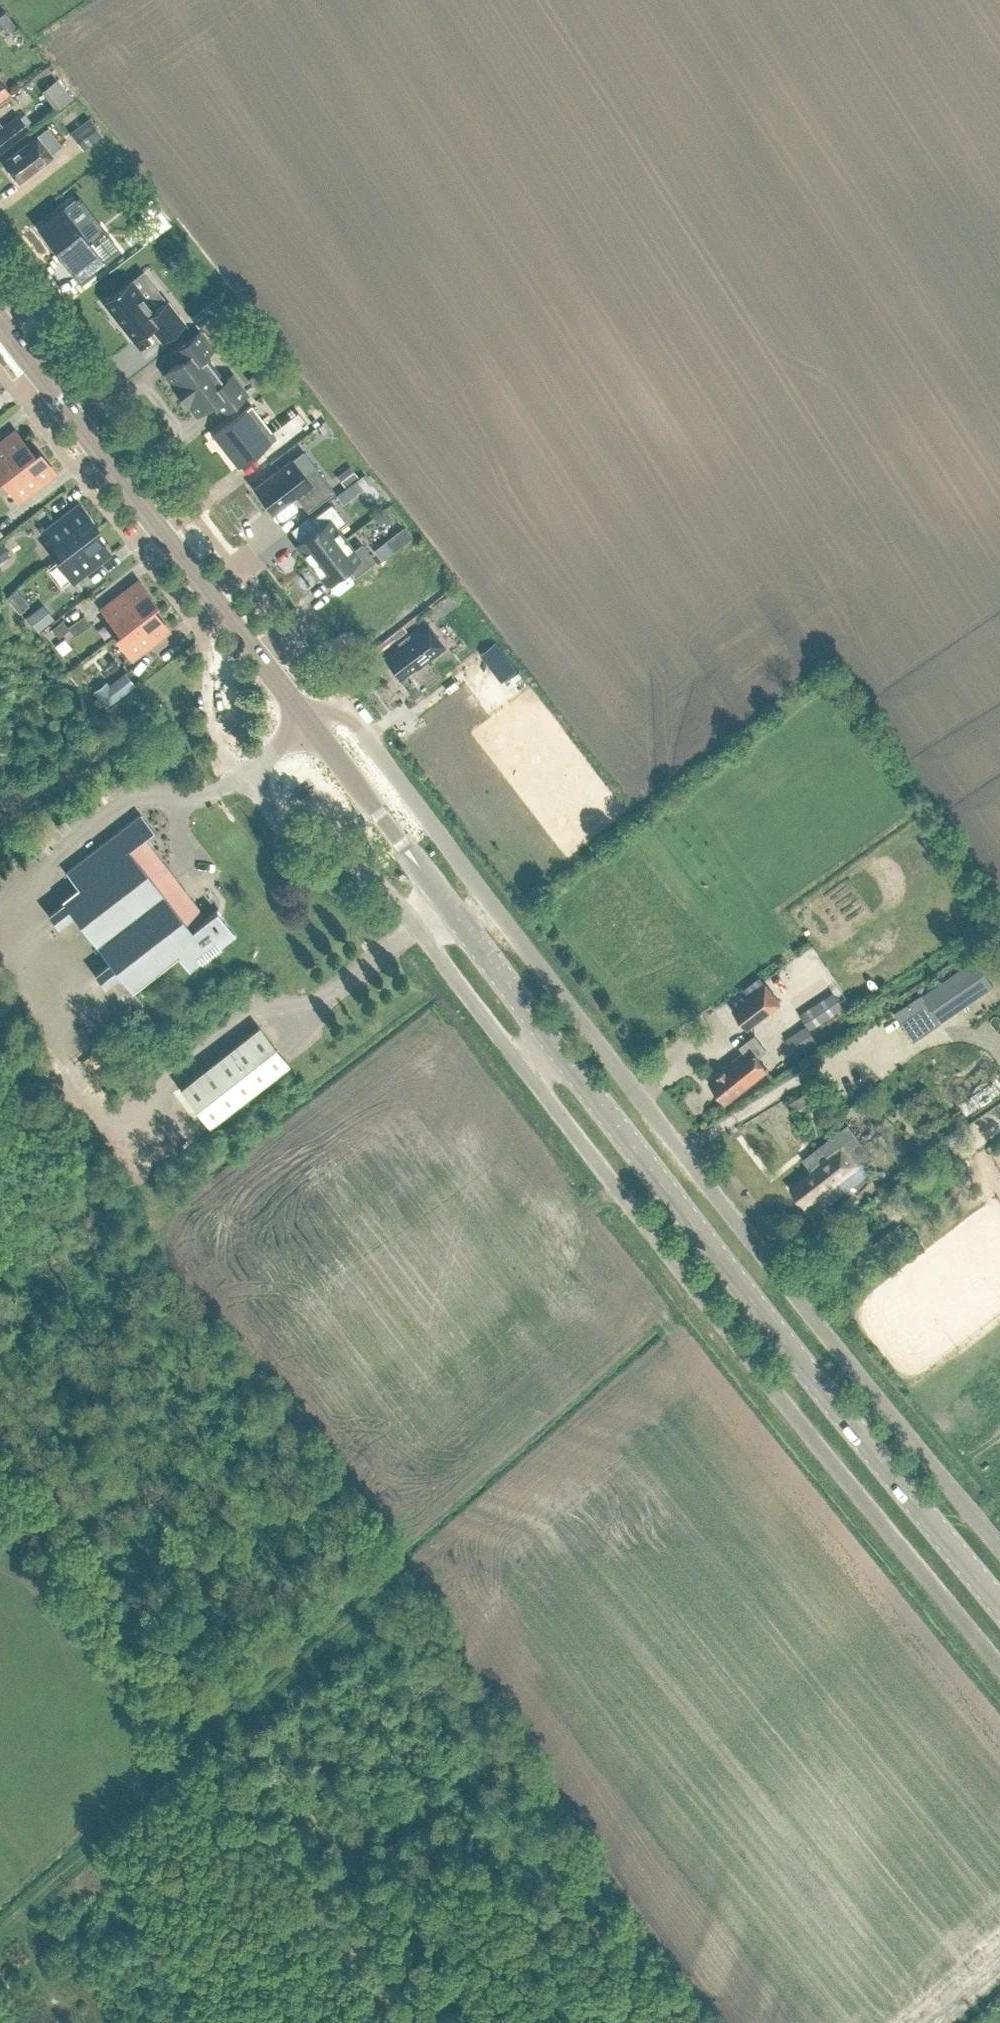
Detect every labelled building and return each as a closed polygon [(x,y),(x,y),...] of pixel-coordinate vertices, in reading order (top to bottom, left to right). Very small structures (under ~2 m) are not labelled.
[(22,74),(22,87),(35,88),(36,75),(22,74)] [(10,91),(0,78),(0,99),(10,91)] [(27,130),(24,127),(29,124),(22,114),(18,117),(16,114),(0,126),(0,150),(27,130)] [(87,117),(68,132),(82,149),(101,134),(87,117)] [(36,136),(35,135),(1,161),(17,181),(60,148),(57,144),(56,144),(45,129),(36,136)] [(60,208),(37,227),(68,266),(72,263),(81,276),(116,248),(101,228),(85,241),(61,209),(60,208)] [(129,278),(101,300),(133,340),(150,326),(161,341),(184,323),(165,299),(153,309),(129,279),(129,278)] [(215,296),(205,303),(213,313),(223,306),(215,296)] [(164,372),(180,393),(212,368),(202,356),(211,348),(197,329),(176,345),(185,356),(164,372)] [(180,393),(196,413),(216,398),(225,409),(246,393),(231,374),(222,381),(212,368),(180,393)] [(250,404),(211,433),(236,466),(259,448),(267,458),(309,426),(297,410),(270,430),(250,404)] [(31,452),(14,430),(0,441),(0,477),(31,452)] [(0,477),(17,499),(53,471),(36,448),(31,452),(0,477)] [(290,458),(253,487),(272,512),(294,495),(306,511),(333,490),(314,465),(302,474),(290,458)] [(347,482),(356,475),(348,464),(339,471),(347,482)] [(348,483),(334,494),(338,499),(343,496),(345,499),(354,491),(348,483)] [(59,553),(91,529),(95,526),(78,503),(41,531),(59,553)] [(292,545),(308,565),(344,538),(335,527),(343,521),(330,503),(309,518),(316,527),(292,545)] [(411,535),(403,525),(383,540),(391,550),(411,535)] [(91,529),(59,553),(54,557),(71,580),(108,552),(91,529)] [(353,549),(344,538),(308,565),(324,585),(347,568),(353,575),(373,560),(360,544),(353,549)] [(0,542),(0,561),(9,553),(0,542)] [(101,608),(118,630),(150,606),(155,602),(137,580),(101,608)] [(419,613),(424,620),(436,611),(439,614),(459,600),(452,590),(419,613)] [(39,605),(24,618),(28,623),(35,632),(49,621),(51,619),(39,605)] [(118,630),(113,634),(131,657),(167,628),(150,606),(118,630)] [(68,629),(65,625),(61,619),(50,628),(57,637),(68,629)] [(398,644),(383,656),(399,678),(425,658),(426,660),(444,646),(424,620),(396,642),(398,644)] [(517,667),(501,647),(496,641),(480,653),(501,680),(515,669),(517,667)] [(501,680),(511,691),(524,681),(515,669),(501,680)] [(134,684),(123,671),(107,683),(105,680),(92,690),(104,706),(134,684)] [(76,886),(59,899),(44,911),(55,926),(71,914),(107,960),(91,972),(102,986),(117,974),(130,990),(176,955),(188,970),(234,934),(214,909),(205,916),(143,836),(152,829),(138,812),(64,870),(76,886)] [(922,994),(941,1021),(992,984),(973,957),(922,994)] [(766,982),(749,995),(732,1008),(747,1027),(766,1012),(780,1002),(766,982)] [(797,1013),(808,1029),(841,1007),(831,991),(797,1013)] [(920,992),(893,1011),(913,1040),(941,1021),(922,994),(920,992)] [(176,1088),(206,1126),(286,1063),(256,1024),(176,1088)] [(804,1025),(790,1034),(783,1038),(795,1055),(815,1042),(804,1025)] [(708,1080),(724,1101),(767,1068),(757,1055),(765,1049),(754,1034),(739,1045),(743,1050),(722,1066),(723,1068),(708,1080)] [(790,1186),(805,1206),(806,1206),(818,1222),(831,1212),(825,1203),(863,1174),(858,1167),(860,1165),(834,1132),(801,1157),(811,1170),(790,1186)]
